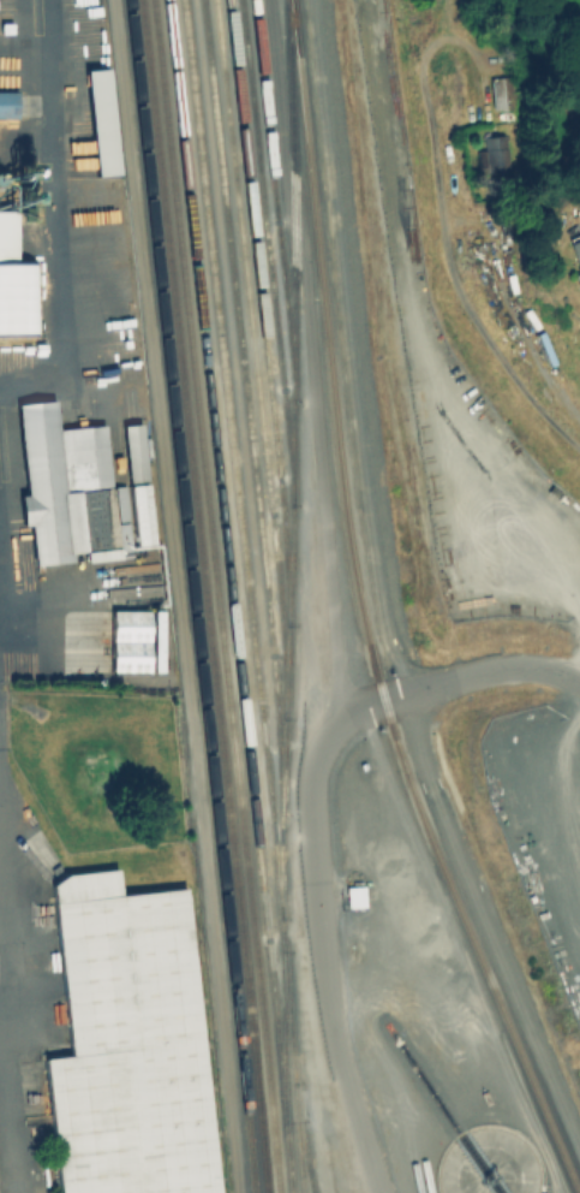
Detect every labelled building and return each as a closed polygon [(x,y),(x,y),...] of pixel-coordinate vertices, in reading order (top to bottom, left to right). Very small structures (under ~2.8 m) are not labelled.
[(115,177),(95,179),(83,72),(104,70),(106,70),(118,177),(115,177)] [(513,76),(490,76),(490,107),(513,107),(513,76)] [(16,117),(16,92),(0,92),(0,117),(16,117)] [(478,150),(478,172),(506,172),(506,133),(482,133),(482,150),(478,150)] [(14,263),(0,263),(0,212),(14,212),(14,263)] [(562,241),(579,290),(579,234),(562,241)] [(40,338),(0,338),(0,263),(14,263),(40,262),(40,338)] [(47,393),(47,397),(53,397),(56,427),(103,422),(114,522),(128,521),(131,548),(118,550),(118,553),(132,552),(132,553),(84,559),(83,547),(70,550),(71,558),(34,562),(29,522),(23,523),(19,493),(25,492),(16,400),(32,398),(32,396),(47,393)] [(147,476),(128,479),(122,422),(140,420),(147,476)] [(153,540),(134,542),(130,482),(147,481),(153,540)] [(128,517),(116,518),(113,485),(125,483),(128,517)] [(159,612),(141,612),(141,610),(110,610),(109,671),(158,672),(159,612)] [(184,888),(218,1192),(58,1192),(42,1058),(68,1056),(49,885),(65,874),(116,869),(119,895),(184,888)]
